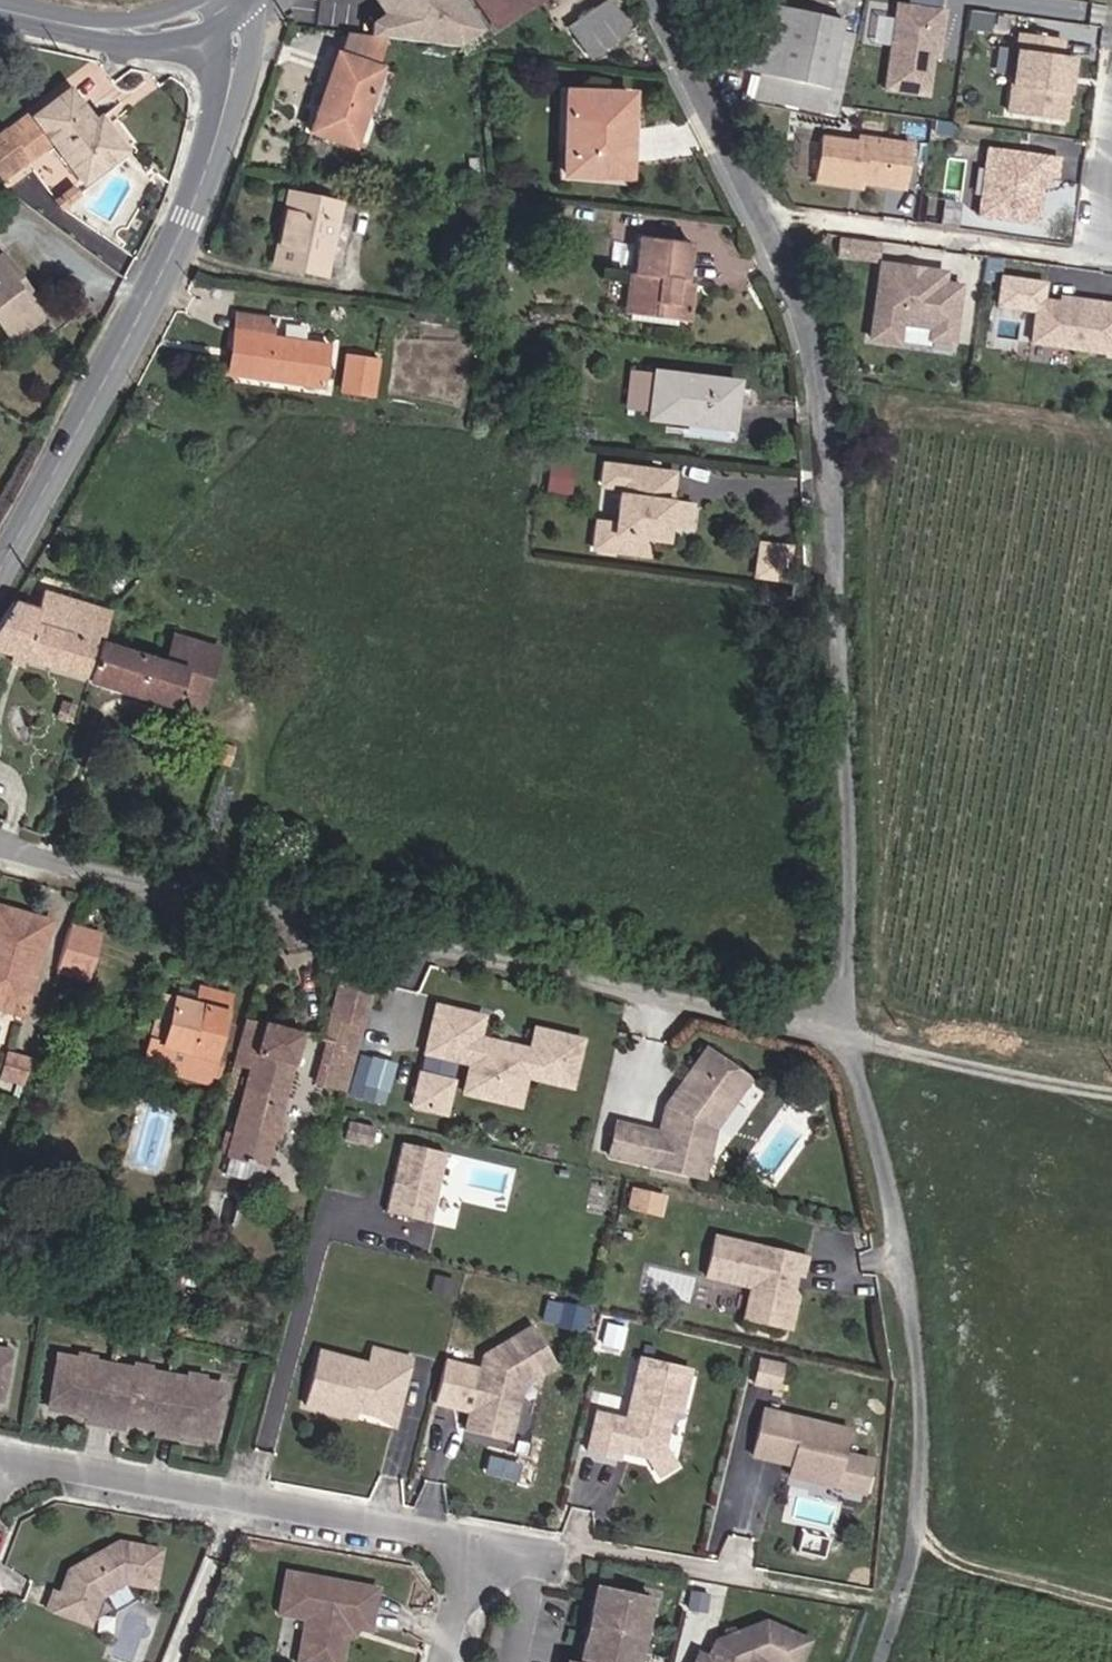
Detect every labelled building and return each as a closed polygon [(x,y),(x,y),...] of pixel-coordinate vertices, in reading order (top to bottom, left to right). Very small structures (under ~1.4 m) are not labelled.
[(387,16),(374,24),(372,37),(386,39),(455,47),(481,30),(461,0),(376,0),(387,16)] [(537,0),(477,0),(496,27),(537,0)] [(589,58),(627,31),(605,2),(567,27),(589,58)] [(827,86),(839,31),(841,22),(760,3),(745,69),(761,73),(827,87),(827,86)] [(941,31),(944,11),(896,5),(884,89),(926,95),(932,57),(935,30),(941,31)] [(937,58),(941,31),(935,30),(932,57),(937,58)] [(842,89),(854,34),(839,31),(827,86),(842,89)] [(377,69),(386,39),(372,37),(346,33),(338,55),(377,69)] [(1064,93),(1070,58),(1057,56),(1060,39),(1019,33),(1011,87),(1064,93)] [(352,148),(379,69),(377,69),(338,55),(336,55),(310,133),(352,148)] [(822,108),(827,87),(761,73),(757,93),(822,108)] [(1060,121),(1064,93),(1011,87),(1007,113),(1060,121)] [(123,151),(106,128),(100,132),(93,123),(68,91),(33,117),(28,118),(8,132),(7,130),(0,135),(0,180),(52,143),(82,182),(123,151)] [(628,121),(629,95),(565,93),(562,175),(615,177),(618,120),(628,121)] [(106,128),(98,119),(93,123),(100,132),(106,128)] [(625,178),(628,121),(618,120),(615,177),(625,178)] [(855,143),(820,138),(813,182),(848,187),(849,181),(904,189),(910,145),(856,137),(855,143)] [(1056,159),(986,149),(978,216),(1034,224),(1039,187),(1041,176),(1048,177),(1053,178),(1056,159)] [(1046,188),(1048,177),(1041,176),(1039,187),(1046,188)] [(61,208),(79,195),(73,188),(55,201),(61,208)] [(324,276),(339,204),(289,193),(273,266),(324,276)] [(684,283),(689,243),(638,237),(634,275),(628,274),(623,314),(686,322),(690,294),(683,293),(684,283)] [(853,241),(839,239),(836,259),(850,261),(853,241)] [(875,244),(853,241),(850,261),(872,264),(875,244)] [(40,318),(27,301),(21,293),(26,289),(1,256),(0,256),(0,326),(11,341),(40,318)] [(950,342),(958,287),(941,285),(942,274),(921,271),(916,275),(908,274),(904,268),(880,265),(870,338),(896,342),(899,322),(931,327),(930,339),(950,342)] [(32,297),(26,289),(21,293),(27,301),(32,297)] [(1103,304),(1102,310),(1036,300),(1030,342),(1111,354),(1111,306),(1103,304)] [(321,388),(327,347),(270,339),(273,321),(239,316),(237,332),(234,332),(228,374),(321,388)] [(363,394),(368,361),(347,358),(342,391),(363,394)] [(371,395),(376,362),(368,361),(363,394),(371,395)] [(730,429),(736,382),(653,373),(653,376),(648,410),(647,418),(730,429)] [(648,410),(653,376),(631,374),(627,407),(648,410)] [(566,495),(570,465),(550,462),(545,492),(566,495)] [(687,527),(689,506),(662,502),(663,489),(645,487),(647,471),(604,466),(602,485),(620,487),(615,525),(597,523),(593,548),(645,555),(648,538),(650,522),(665,524),(687,527)] [(670,492),(672,474),(647,471),(645,487),(663,489),(662,502),(689,506),(691,494),(670,492)] [(663,540),(665,524),(650,522),(648,538),(663,540)] [(783,580),(787,548),(760,545),(755,577),(783,580)] [(109,612),(42,591),(37,610),(11,602),(0,620),(0,652),(88,680),(99,644),(109,612)] [(209,678),(217,651),(173,638),(165,664),(185,671),(209,678)] [(175,706),(185,671),(165,664),(99,644),(88,680),(175,706)] [(198,713),(209,678),(185,671),(175,706),(198,713)] [(0,909),(0,1005),(12,1008),(19,986),(33,990),(52,925),(0,909)] [(69,927),(58,970),(86,978),(98,936),(69,927)] [(317,1082),(346,1089),(379,965),(332,954),(327,970),(343,974),(332,1017),(330,1017),(324,1040),(327,1041),(317,1082)] [(19,986),(12,1008),(26,1012),(33,990),(19,986)] [(161,997),(142,1066),(206,1083),(209,1071),(218,1073),(220,1063),(212,1060),(229,998),(199,990),(198,996),(195,1006),(174,1001),(161,997)] [(195,1006),(198,996),(177,990),(174,1001),(195,1006)] [(482,1016),(435,1006),(425,1053),(471,1063),(468,1077),(523,1089),(526,1075),(571,1085),(582,1038),(535,1028),(530,1049),(477,1038),(482,1016)] [(223,1173),(261,1184),(300,1035),(260,1024),(260,1025),(242,1020),(232,1059),(250,1064),(232,1131),(224,1129),(218,1150),(225,1152),(224,1155),(228,1156),(223,1173)] [(616,1124),(609,1157),(703,1177),(713,1129),(747,1080),(704,1051),(665,1107),(659,1133),(616,1124)] [(2,1076),(23,1083),(29,1060),(8,1055),(2,1076)] [(387,1093),(395,1063),(370,1057),(362,1086),(387,1093)] [(445,1113),(452,1081),(420,1075),(414,1106),(445,1113)] [(519,1108),(523,1089),(468,1077),(464,1096),(519,1108)] [(374,1129),(347,1123),(343,1140),(370,1146),(374,1129)] [(400,1143),(385,1213),(430,1223),(445,1153),(400,1143)] [(662,1195),(633,1188),(628,1209),(658,1216),(662,1195)] [(715,1237),(706,1278),(751,1288),(744,1319),(785,1328),(791,1296),(787,1283),(790,1267),(797,1269),(804,1270),(807,1257),(715,1237)] [(797,1269),(790,1267),(787,1283),(791,1296),(785,1328),(791,1329),(798,1297),(794,1282),(797,1269)] [(451,1298),(455,1279),(434,1275),(429,1294),(451,1298)] [(559,1302),(554,1327),(582,1334),(588,1309),(559,1302)] [(554,1366),(530,1327),(482,1357),(464,1431),(492,1438),(495,1427),(502,1423),(513,1425),(519,1397),(511,1395),(514,1383),(522,1385),(554,1366)] [(392,1410),(401,1376),(407,1378),(412,1360),(372,1350),(368,1366),(320,1354),(306,1408),(344,1418),(346,1410),(372,1416),(392,1410)] [(224,1386),(59,1357),(50,1409),(88,1416),(87,1422),(120,1428),(121,1421),(157,1427),(156,1434),(175,1437),(176,1431),(215,1437),(224,1386)] [(781,1364),(759,1359),(754,1381),(776,1386),(781,1364)] [(678,1413),(688,1372),(638,1360),(624,1422),(594,1415),(585,1453),(616,1461),(618,1453),(619,1448),(626,1449),(629,1455),(645,1459),(661,1449),(670,1411),(678,1413)] [(372,1416),(346,1410),(344,1418),(393,1431),(407,1378),(401,1376),(392,1410),(372,1416)] [(519,1397),(522,1385),(514,1383),(511,1395),(519,1397)] [(845,1430),(760,1411),(750,1457),(767,1461),(769,1452),(791,1457),(789,1466),(786,1477),(811,1483),(813,1472),(834,1476),(832,1487),(860,1494),(868,1461),(840,1454),(845,1430)] [(509,1442),(513,1425),(502,1423),(495,1427),(492,1438),(509,1442)] [(673,1468),(661,1449),(645,1459),(656,1478),(673,1468)] [(789,1466),(791,1457),(769,1452),(767,1461),(789,1466)] [(832,1487),(834,1476),(813,1472),(811,1483),(832,1487)] [(59,1593),(52,1591),(46,1609),(89,1625),(99,1597),(124,1582),(150,1588),(159,1550),(116,1540),(78,1562),(81,1566),(73,1571),(67,1569),(59,1593)] [(73,1571),(81,1566),(78,1562),(67,1569),(73,1571)] [(286,1573),(279,1616),(306,1620),(298,1661),(342,1661),(346,1639),(342,1633),(343,1627),(359,1630),(370,1632),(377,1590),(286,1573)] [(593,1589),(578,1661),(635,1661),(635,1660),(638,1645),(648,1600),(644,1599),(630,1597),(593,1589)] [(644,1599),(645,1593),(632,1590),(630,1597),(644,1599)] [(694,1661),(799,1661),(808,1640),(765,1621),(715,1640),(707,1657),(698,1653),(694,1661)] [(353,1635),(359,1630),(343,1627),(342,1633),(346,1639),(353,1635)] [(650,1648),(638,1645),(635,1660),(645,1661),(647,1661),(650,1648)]
